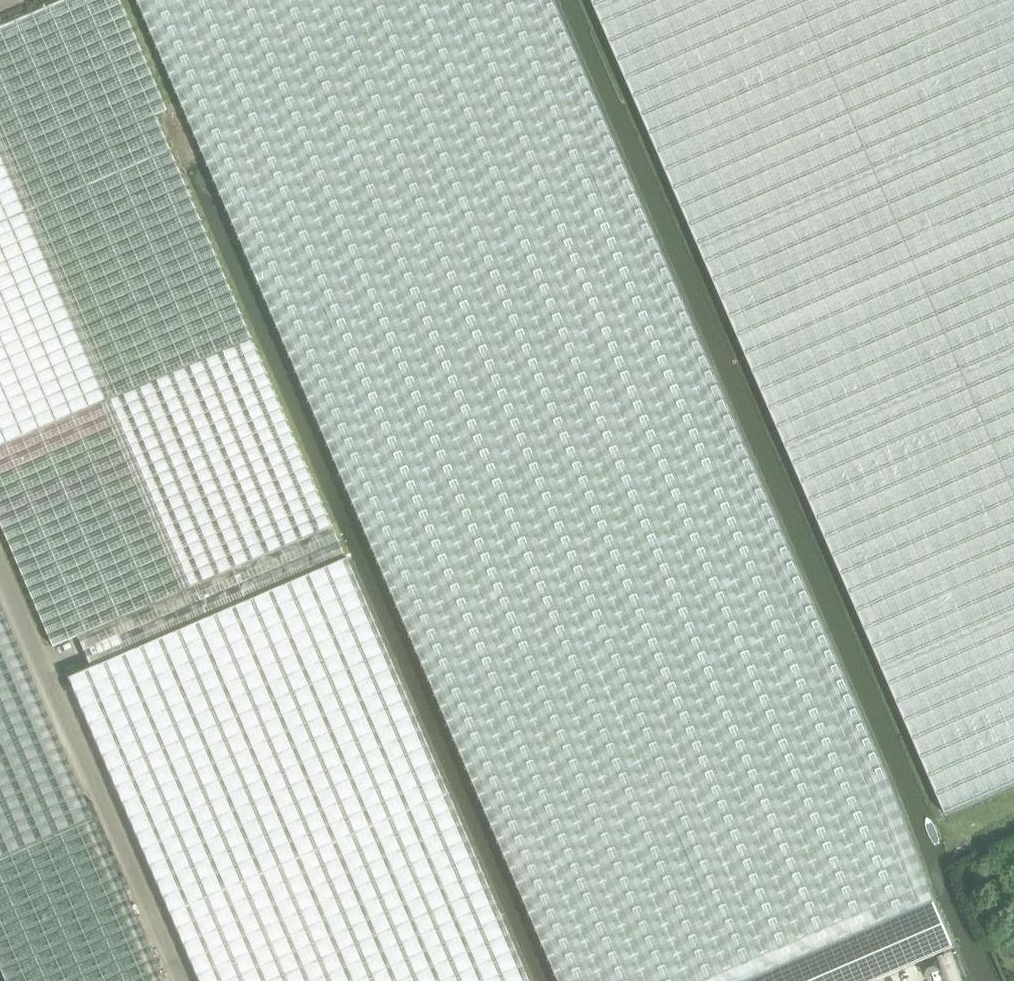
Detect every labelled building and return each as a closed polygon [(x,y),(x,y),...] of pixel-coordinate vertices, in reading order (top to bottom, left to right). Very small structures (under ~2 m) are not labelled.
[(53,646),(78,636),(88,660),(90,665),(344,556),(155,115),(166,110),(119,0),(66,0),(0,29),(0,524),(53,646)] [(179,100),(193,135),(235,232),(556,980),(746,980),(932,903),(892,792),(881,766),(849,694),(717,392),(614,152),(569,49),(548,0),(135,0),(179,100)] [(633,101),(630,103),(708,279),(815,521),(944,812),(1013,782),(1013,0),(589,0),(633,101)] [(69,678),(199,980),(528,980),(347,559),(69,678)] [(0,608),(0,968),(6,980),(163,980),(0,608)] [(935,910),(932,903),(746,980),(868,980),(949,946),(935,910)]
